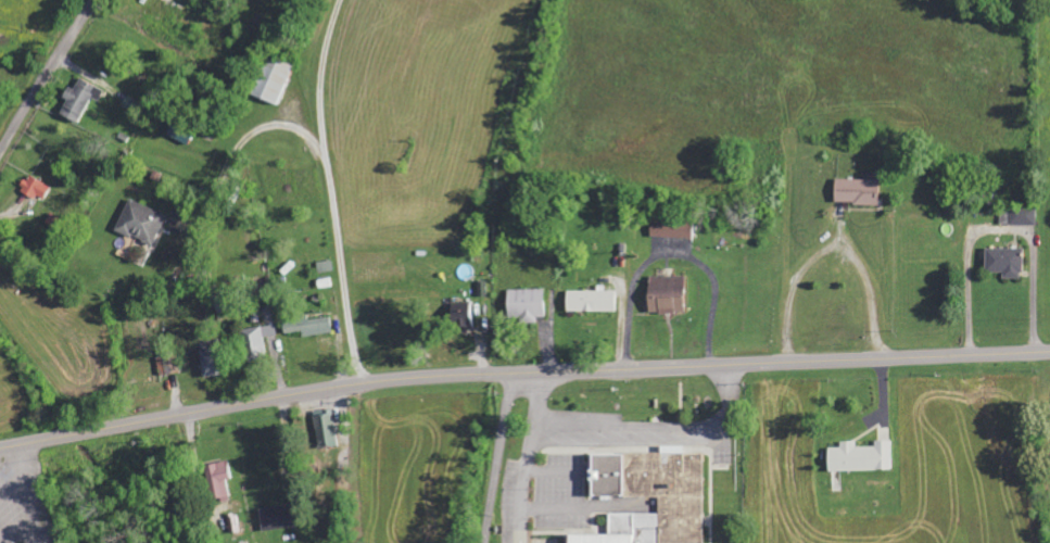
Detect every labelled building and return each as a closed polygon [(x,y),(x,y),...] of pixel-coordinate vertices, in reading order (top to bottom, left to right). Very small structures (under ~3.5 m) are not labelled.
[(293,66),(269,55),(251,94),(275,105),(293,66)] [(91,98),(99,101),(104,90),(78,77),(67,99),(60,114),(79,124),(91,98)] [(44,201),(50,186),(27,176),(20,191),(44,201)] [(879,205),(879,180),(835,179),(835,205),(879,205)] [(166,215),(129,199),(115,231),(152,247),(166,215)] [(1037,225),(1037,209),(1000,208),(1000,224),(1037,225)] [(650,237),(692,238),(693,221),(651,220),(650,237)] [(1003,279),(1022,279),(1023,249),(986,248),(985,272),(1003,273),(1003,279)] [(684,276),(648,277),(648,313),(684,313),(684,276)] [(544,289),(507,290),(507,322),(537,321),(537,318),(545,317),(544,289)] [(567,291),(567,312),(616,311),(616,290),(567,291)] [(473,329),(472,303),(451,304),(452,329),(473,329)] [(283,322),(284,333),(302,332),(302,337),(331,334),(330,318),(283,322)] [(240,331),(246,361),(266,357),(263,338),(277,335),(275,324),(240,331)] [(200,341),(201,377),(221,376),(219,340),(200,341)] [(166,356),(164,372),(178,374),(180,358),(166,356)] [(317,448),(337,446),(333,410),(314,412),(317,448)] [(829,472),(891,471),(891,441),(874,441),(874,447),(856,447),(856,442),(840,442),(840,448),(828,448),(829,472)] [(702,453),(682,453),(682,446),(660,446),(660,453),(593,454),(593,479),(590,479),(590,497),(658,496),(658,513),(608,514),(609,535),(566,535),(566,542),(703,542),(702,453)] [(230,496),(226,480),(232,479),(227,460),(206,466),(215,500),(230,496)] [(295,528),(293,506),(260,508),(262,530),(295,528)]
